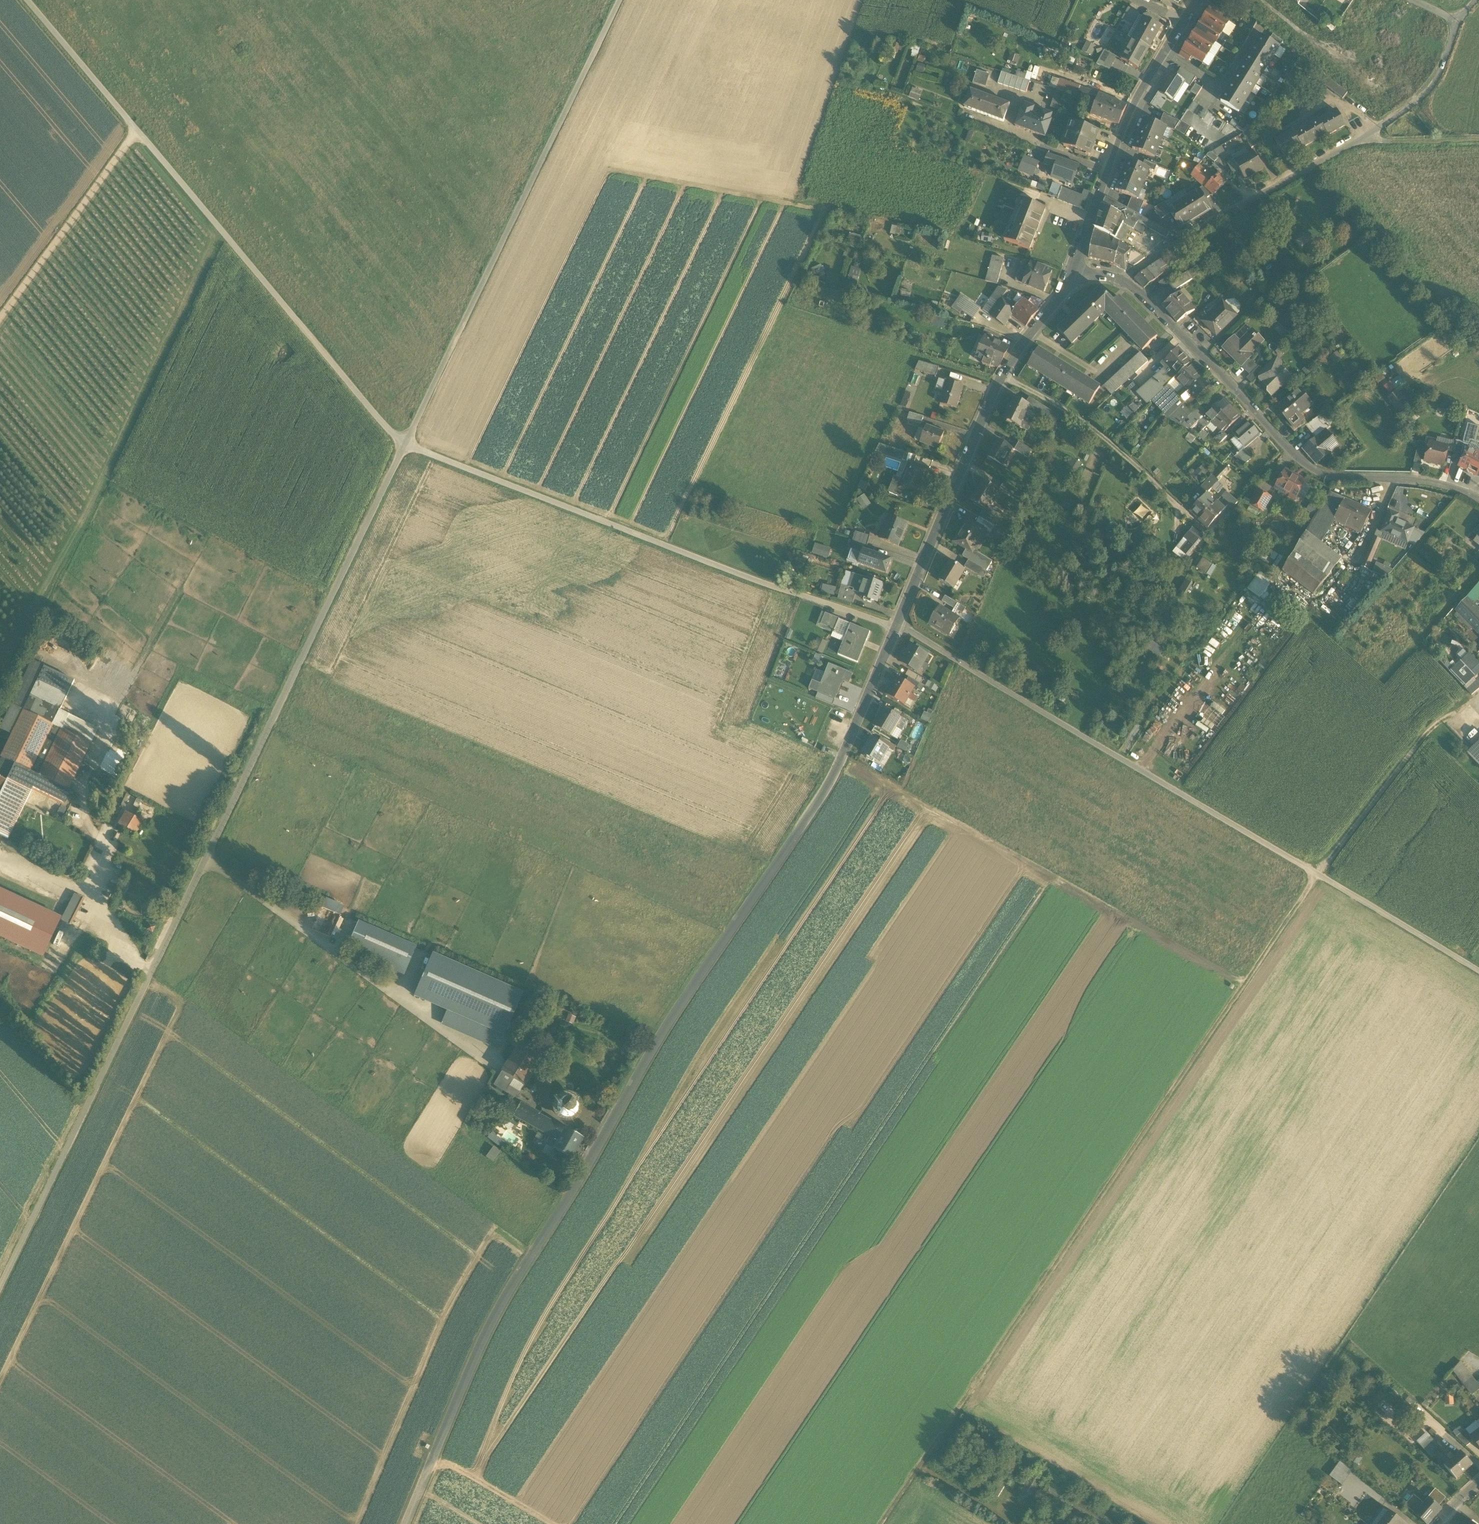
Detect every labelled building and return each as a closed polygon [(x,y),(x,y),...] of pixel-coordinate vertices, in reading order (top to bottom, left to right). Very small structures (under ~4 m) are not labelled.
[(1215,13),(1220,5),(1212,0),(1210,0),(1205,8),(1208,10),(1209,10),(1215,13)] [(1123,17),(1134,23),(1138,15),(1127,9),(1123,17)] [(1208,10),(1202,20),(1222,33),(1229,23),(1215,13),(1209,10),(1208,10)] [(1137,32),(1133,39),(1149,48),(1161,27),(1144,18),(1137,32)] [(1202,20),(1196,30),(1216,43),(1222,33),(1202,20)] [(1132,29),(1128,37),(1133,39),(1137,32),(1132,29)] [(1196,30),(1189,40),(1209,53),(1216,43),(1196,30)] [(1269,41),(1279,47),(1283,42),(1277,38),(1273,34),(1269,41)] [(1261,36),(1255,45),(1273,57),(1279,47),(1269,41),(1261,36)] [(1128,47),(1133,39),(1128,37),(1123,44),(1128,47)] [(1137,69),(1149,48),(1133,39),(1128,47),(1121,60),(1137,69)] [(1085,40),(1080,51),(1091,56),(1096,45),(1085,40)] [(1202,64),(1209,53),(1189,40),(1182,51),(1191,57),(1202,64)] [(1255,45),(1250,55),(1267,66),(1273,57),(1255,45)] [(1097,64),(1109,70),(1116,57),(1105,51),(1097,64)] [(1179,56),(1188,61),(1191,57),(1182,51),(1179,56)] [(1250,55),(1244,64),(1262,75),(1267,66),(1250,55)] [(1297,64),(1343,99),(1344,97),(1347,93),(1302,57),(1297,64)] [(1244,64),(1238,74),(1256,85),(1262,75),(1244,64)] [(1180,68),(1175,77),(1184,83),(1190,87),(1196,78),(1180,68)] [(973,83),(985,87),(989,74),(977,70),(973,83)] [(997,84),(1025,93),(1029,81),(1001,72),(997,84)] [(1184,83),(1175,77),(1170,74),(1158,92),(1173,101),(1184,83)] [(1238,74),(1232,83),(1250,94),(1256,85),(1238,74)] [(1062,80),(1058,91),(1067,94),(1076,97),(1080,87),(1062,80)] [(1232,83),(1226,92),(1244,103),(1250,94),(1232,83)] [(1087,101),(1095,104),(1099,93),(1080,87),(1076,97),(1087,101)] [(921,100),(922,90),(911,89),(910,98),(921,100)] [(1062,110),(1067,94),(1058,91),(1056,90),(1051,107),(1062,110)] [(964,108),(972,111),(978,93),(973,91),(969,100),(967,99),(964,108)] [(1238,113),(1244,103),(1226,92),(1221,102),(1238,113)] [(1010,105),(978,93),(972,111),(1003,122),(1010,105)] [(1118,125),(1127,106),(1099,93),(1095,104),(1090,114),(1118,125)] [(1025,105),(1023,110),(1033,113),(1034,108),(1025,105)] [(1041,117),(1033,113),(1023,110),(1021,109),(1015,127),(1045,138),(1051,121),(1051,120),(1050,120),(1041,117)] [(1043,111),(1041,117),(1050,120),(1052,115),(1043,111)] [(1337,111),(1320,121),(1327,134),(1328,136),(1345,125),(1337,111)] [(1164,114),(1161,120),(1177,127),(1180,122),(1171,118),(1164,114)] [(1145,119),(1141,129),(1162,138),(1166,128),(1167,128),(1159,125),(1145,119)] [(1304,128),(1294,133),(1301,146),(1302,148),(1327,134),(1320,121),(1319,119),(1309,125),(1307,122),(1302,125),(1304,128)] [(1175,129),(1177,127),(1161,120),(1159,125),(1167,128),(1166,128),(1174,131),(1175,129)] [(1177,127),(1175,129),(1186,137),(1192,128),(1181,120),(1180,122),(1177,127)] [(1064,146),(1088,156),(1098,131),(1073,122),(1064,146)] [(1141,129),(1136,139),(1158,148),(1162,138),(1141,129)] [(1243,134),(1252,150),(1260,145),(1251,129),(1243,134)] [(1284,156),(1301,146),(1294,133),(1293,131),(1275,142),(1284,156)] [(1154,158),(1158,148),(1136,139),(1132,149),(1154,158)] [(1240,171),(1244,178),(1263,168),(1254,152),(1235,162),(1240,171)] [(1045,165),(1049,166),(1065,171),(1068,162),(1048,155),(1045,165)] [(1022,163),(1036,169),(1039,163),(1025,158),(1022,163)] [(1226,164),(1232,176),(1240,171),(1235,162),(1234,159),(1226,164)] [(1128,160),(1123,171),(1145,180),(1149,170),(1150,169),(1142,166),(1128,160)] [(1069,161),(1068,162),(1065,171),(1049,166),(1047,172),(1053,174),(1052,177),(1064,182),(1067,183),(1069,184),(1070,184),(1071,185),(1079,165),(1069,161)] [(1149,170),(1154,172),(1157,166),(1145,161),(1142,166),(1150,169),(1149,170)] [(1212,166),(1218,171),(1221,168),(1215,162),(1212,166)] [(1192,176),(1205,188),(1213,180),(1199,166),(1192,176)] [(1218,175),(1226,182),(1232,176),(1221,168),(1218,171),(1217,173),(1218,175)] [(1123,171),(1119,181),(1141,189),(1145,180),(1123,171)] [(1218,175),(1213,180),(1205,188),(1213,195),(1226,182),(1218,175)] [(1039,179),(1037,188),(1044,190),(1047,182),(1039,179)] [(1137,199),(1141,189),(1119,181),(1115,191),(1132,198),(1137,200),(1137,199)] [(1049,194),(1058,198),(1062,187),(1053,184),(1049,194)] [(1057,199),(1085,210),(1092,193),(1084,190),(1082,195),(1062,187),(1058,198),(1057,199)] [(1199,190),(1205,200),(1212,195),(1203,187),(1198,190),(1199,190)] [(1199,190),(1189,196),(1200,216),(1211,209),(1205,200),(1199,190)] [(1170,207),(1187,196),(1183,191),(1166,202),(1170,207)] [(1102,205),(1121,214),(1124,207),(1105,196),(1102,205)] [(1189,196),(1179,203),(1191,222),(1200,216),(1189,196)] [(1132,198),(1129,203),(1142,208),(1144,202),(1137,199),(1137,200),(1132,198)] [(1006,241),(1028,250),(1045,208),(1023,200),(1006,241)] [(1165,202),(1159,205),(1166,216),(1171,213),(1168,209),(1169,209),(1165,202)] [(1139,215),(1142,208),(1129,203),(1127,208),(1139,215)] [(1180,228),(1191,222),(1179,203),(1169,209),(1168,209),(1171,213),(1180,228)] [(1095,227),(1111,236),(1119,220),(1121,214),(1102,205),(1095,227)] [(1161,219),(1166,216),(1159,205),(1154,208),(1161,219)] [(1134,229),(1138,221),(1141,216),(1124,207),(1121,214),(1119,220),(1124,223),(1134,229)] [(1170,233),(1141,216),(1138,221),(1144,224),(1167,238),(1170,233)] [(1124,223),(1119,220),(1111,236),(1116,239),(1124,223)] [(1134,229),(1140,231),(1144,224),(1138,221),(1134,229)] [(899,236),(902,228),(893,225),(890,233),(899,236)] [(1091,258),(1114,264),(1120,244),(1094,229),(1092,237),(1089,257),(1091,258)] [(1114,264),(1125,271),(1128,262),(1134,266),(1145,257),(1131,249),(1120,244),(1114,264)] [(1157,272),(1165,266),(1171,262),(1167,256),(1167,255),(1151,266),(1157,272)] [(985,281),(997,284),(1004,259),(992,256),(985,281)] [(1017,281),(1043,292),(1051,271),(1025,261),(1017,281)] [(1175,268),(1171,262),(1165,266),(1169,272),(1175,268)] [(1134,278),(1144,288),(1160,276),(1157,272),(1151,266),(1134,278)] [(859,284),(860,268),(851,267),(850,283),(859,284)] [(1172,282),(1176,289),(1193,278),(1189,271),(1172,282)] [(1211,289),(1217,298),(1225,291),(1219,283),(1211,289)] [(1025,327),(1038,310),(1023,298),(1016,307),(1003,298),(1003,297),(1007,290),(999,287),(983,311),(1004,326),(1011,316),(1025,327)] [(1072,344),(1105,312),(1105,311),(1114,302),(1100,288),(1058,329),(1072,344)] [(819,298),(829,301),(831,294),(821,291),(819,298)] [(1163,306),(1177,322),(1195,310),(1179,293),(1163,306)] [(961,295),(951,308),(960,314),(962,311),(973,319),(981,308),(961,295)] [(1119,297),(1114,302),(1105,311),(1105,312),(1142,351),(1157,337),(1119,297)] [(1222,301),(1213,310),(1215,312),(1224,303),(1222,301)] [(1202,321),(1216,335),(1236,315),(1224,303),(1215,312),(1213,310),(1202,321)] [(1224,348),(1241,366),(1250,358),(1253,355),(1251,353),(1263,341),(1262,340),(1259,344),(1254,339),(1257,335),(1252,330),(1240,342),(1235,337),(1224,348)] [(1262,340),(1257,335),(1254,339),(1259,344),(1262,340)] [(983,364),(986,366),(993,350),(994,351),(997,343),(985,338),(976,358),(984,361),(983,364)] [(1009,348),(997,343),(994,351),(993,350),(986,366),(990,367),(992,364),(999,367),(1009,348)] [(1177,348),(1164,361),(1178,375),(1190,364),(1191,363),(1177,348)] [(1028,366),(1089,405),(1100,387),(1039,349),(1028,366)] [(1140,353),(1136,357),(1144,365),(1148,362),(1140,353)] [(1136,357),(1132,360),(1140,369),(1144,365),(1136,357)] [(1241,366),(1250,375),(1259,367),(1250,358),(1241,366)] [(1267,393),(1271,397),(1282,386),(1284,386),(1287,383),(1287,378),(1285,376),(1286,376),(1286,374),(1282,370),(1282,363),(1277,358),(1264,371),(1260,375),(1259,380),(1267,388),(1267,393)] [(1132,360),(1128,364),(1136,373),(1140,369),(1132,360)] [(915,369),(926,372),(928,364),(919,361),(915,369)] [(1148,405),(1151,401),(1169,385),(1178,375),(1164,361),(1161,364),(1165,369),(1160,373),(1162,374),(1151,383),(1142,391),(1143,391),(1139,395),(1148,405)] [(926,372),(939,376),(942,368),(928,364),(926,372)] [(1128,364),(1124,368),(1132,376),(1136,373),(1128,364)] [(1169,385),(1177,394),(1184,388),(1181,384),(1195,370),(1190,364),(1178,375),(1169,385)] [(1259,366),(1259,367),(1250,375),(1247,378),(1252,383),(1253,383),(1256,380),(1256,379),(1260,375),(1264,371),(1259,366)] [(1124,368),(1120,372),(1128,380),(1132,376),(1124,368)] [(1181,384),(1184,388),(1188,392),(1203,378),(1195,370),(1181,384)] [(1120,372),(1116,375),(1124,384),(1128,380),(1120,372)] [(1116,375),(1112,379),(1120,388),(1124,384),(1116,375)] [(1203,378),(1188,392),(1192,396),(1195,400),(1210,385),(1203,378)] [(937,389),(945,392),(948,382),(940,379),(937,389)] [(1112,379),(1108,383),(1116,391),(1120,388),(1112,379)] [(963,387),(948,382),(945,392),(941,404),(956,409),(963,387)] [(1111,395),(1116,391),(1108,383),(1103,387),(1111,395)] [(1164,415),(1181,399),(1177,394),(1169,385),(1151,401),(1164,415)] [(1181,399),(1188,392),(1184,388),(1177,394),(1181,399)] [(1289,421),(1293,426),(1302,419),(1299,415),(1311,405),(1299,391),(1278,408),(1281,411),(1282,410),(1285,414),(1284,415),(1289,421)] [(1185,402),(1192,396),(1188,392),(1181,399),(1185,402)] [(1389,399),(1398,412),(1406,406),(1397,393),(1389,399)] [(1185,402),(1188,406),(1195,400),(1192,396),(1185,402)] [(1003,419),(1020,427),(1030,406),(1026,404),(1015,398),(1009,411),(1007,410),(1003,419)] [(1030,406),(1034,408),(1037,403),(1029,398),(1026,404),(1030,406)] [(1180,425),(1194,412),(1188,406),(1185,402),(1181,399),(1164,415),(1166,416),(1180,425)] [(1207,415),(1213,421),(1230,405),(1225,399),(1207,415)] [(1126,418),(1142,406),(1138,400),(1122,412),(1126,418)] [(1047,409),(1037,403),(1034,408),(1044,415),(1047,409)] [(1240,417),(1230,405),(1213,421),(1212,422),(1215,425),(1222,431),(1224,433),(1240,417)] [(1200,407),(1194,412),(1201,420),(1207,415),(1200,407)] [(1044,415),(1056,422),(1059,416),(1047,409),(1044,415)] [(1180,425),(1190,431),(1195,425),(1202,431),(1206,427),(1212,422),(1213,421),(1207,415),(1201,420),(1194,412),(1180,425)] [(907,421),(921,425),(924,417),(910,413),(907,421)] [(1319,417),(1307,425),(1318,438),(1318,437),(1324,432),(1326,431),(1331,427),(1327,422),(1325,424),(1319,417)] [(1295,434),(1307,425),(1302,419),(1293,426),(1289,421),(1286,423),(1295,434)] [(1235,436),(1245,448),(1260,435),(1250,422),(1235,436)] [(1467,423),(1462,442),(1462,443),(1464,443),(1461,455),(1464,455),(1468,448),(1474,452),(1477,447),(1475,445),(1478,428),(1478,426),(1467,423)] [(1203,431),(1202,431),(1195,425),(1190,431),(1197,436),(1203,431)] [(920,442),(938,449),(944,433),(927,426),(920,442)] [(1192,443),(1197,436),(1190,431),(1185,438),(1192,443)] [(1214,438),(1220,443),(1227,436),(1224,433),(1222,431),(1214,438)] [(1323,443),(1326,446),(1334,440),(1326,431),(1324,432),(1329,438),(1323,443)] [(1318,437),(1323,443),(1329,438),(1324,432),(1318,437)] [(1315,464),(1330,452),(1326,446),(1323,443),(1318,437),(1318,438),(1303,449),(1315,464)] [(1450,441),(1437,438),(1436,444),(1437,444),(1448,447),(1450,441)] [(1013,446),(1029,456),(1033,450),(1016,440),(1013,446)] [(1338,445),(1334,440),(1326,446),(1330,452),(1338,445)] [(1447,451),(1453,453),(1456,441),(1450,440),(1450,441),(1448,447),(1448,448),(1447,451)] [(989,456),(1002,464),(1011,449),(998,441),(989,456)] [(1452,455),(1460,458),(1461,455),(1464,443),(1462,443),(1456,441),(1453,453),(1452,455)] [(1419,442),(1417,449),(1424,451),(1425,443),(1419,442)] [(1424,461),(1443,466),(1447,451),(1448,448),(1436,445),(1437,444),(1436,444),(1429,442),(1424,461)] [(881,453),(897,458),(900,451),(884,446),(881,453)] [(1475,453),(1475,452),(1474,452),(1468,448),(1464,455),(1458,466),(1476,475),(1478,471),(1478,456),(1475,453)] [(1234,456),(1240,462),(1245,458),(1249,455),(1243,449),(1234,456)] [(1414,462),(1420,463),(1424,451),(1417,449),(1414,462)] [(1074,473),(1082,465),(1074,458),(1066,466),(1074,473)] [(897,495),(902,497),(905,491),(918,496),(929,470),(909,462),(905,472),(900,486),(893,483),(889,493),(897,496),(897,495)] [(1194,471),(1198,478),(1208,472),(1204,465),(1194,471)] [(899,469),(893,483),(900,486),(905,472),(899,469)] [(1288,497),(1295,501),(1299,494),(1298,493),(1300,489),(1305,481),(1305,480),(1286,470),(1275,488),(1289,496),(1288,497)] [(986,474),(984,479),(994,483),(996,478),(986,474)] [(1199,489),(1205,494),(1207,493),(1212,488),(1211,487),(1214,483),(1216,480),(1211,476),(1199,489)] [(971,501),(984,509),(987,510),(988,509),(999,491),(982,481),(971,501)] [(1000,489),(1012,496),(1016,490),(1004,482),(1000,489)] [(857,489),(870,493),(872,487),(859,483),(857,489)] [(1212,488),(1219,495),(1223,490),(1214,483),(1211,487),(1212,488)] [(1251,504),(1262,510),(1270,497),(1259,491),(1251,504)] [(1307,529),(1317,536),(1320,530),(1335,507),(1339,509),(1344,498),(1330,492),(1307,529)] [(1214,503),(1211,500),(1205,494),(1189,511),(1198,519),(1205,511),(1206,512),(1214,503)] [(1221,501),(1227,507),(1233,500),(1227,495),(1221,501)] [(1334,520),(1361,533),(1371,511),(1344,498),(1339,509),(1334,520)] [(1223,511),(1214,503),(1206,512),(1205,511),(1198,519),(1208,527),(1223,511)] [(1334,520),(1339,509),(1335,507),(1320,530),(1317,536),(1311,545),(1316,549),(1334,520)] [(997,515),(988,509),(987,510),(984,509),(979,517),(992,525),(997,515)] [(1383,532),(1384,533),(1407,543),(1413,528),(1395,521),(1398,515),(1390,512),(1381,532),(1383,532)] [(880,538),(898,546),(907,525),(891,518),(889,525),(886,524),(880,538)] [(954,542),(967,550),(969,551),(976,540),(979,542),(986,531),(969,520),(963,530),(962,529),(954,542)] [(1473,541),(1478,534),(1478,525),(1469,538),(1473,541)] [(990,534),(1002,541),(1007,534),(995,526),(990,534)] [(1193,527),(1189,532),(1200,541),(1204,536),(1193,527)] [(1337,565),(1316,549),(1311,545),(1317,536),(1307,529),(1293,552),(1327,578),(1337,565)] [(856,532),(853,541),(867,545),(870,536),(856,532)] [(1189,532),(1184,538),(1189,542),(1195,547),(1200,541),(1189,532)] [(1405,549),(1407,543),(1384,533),(1381,539),(1405,549)] [(1184,538),(1180,543),(1184,547),(1189,542),(1184,538)] [(1365,560),(1370,562),(1379,540),(1375,538),(1365,560)] [(973,551),(979,542),(976,540),(969,551),(972,553),(973,551)] [(853,541),(851,547),(855,548),(863,550),(866,550),(867,545),(853,541)] [(1181,551),(1187,557),(1195,547),(1189,542),(1184,547),(1181,551)] [(827,558),(830,550),(816,545),(813,553),(827,558)] [(847,560),(850,561),(853,553),(855,548),(851,547),(847,560)] [(863,550),(861,555),(853,553),(850,561),(870,568),(873,557),(865,554),(866,550),(863,550)] [(972,553),(969,551),(967,550),(963,557),(970,561),(983,569),(987,571),(992,563),(973,551),(972,553)] [(1314,595),(1327,578),(1293,552),(1282,570),(1314,595)] [(891,559),(874,553),(873,557),(870,568),(886,574),(891,559)] [(1200,555),(1194,565),(1210,576),(1217,566),(1200,555)] [(939,580),(953,588),(951,586),(955,579),(958,581),(964,570),(950,561),(939,580)] [(966,568),(979,576),(983,569),(970,561),(966,568)] [(1372,572),(1386,578),(1393,570),(1389,568),(1383,566),(1376,563),(1372,572)] [(1261,598),(1273,582),(1258,572),(1246,588),(1261,598)] [(842,585),(849,587),(853,576),(846,574),(842,585)] [(837,600),(850,605),(855,590),(857,586),(859,578),(853,576),(849,587),(842,585),(837,600)] [(857,586),(862,587),(865,580),(859,578),(857,586)] [(865,579),(865,580),(862,587),(860,596),(877,601),(882,585),(865,579)] [(1187,579),(1180,591),(1185,595),(1193,583),(1187,579)] [(1466,597),(1473,604),(1478,597),(1478,583),(1466,597)] [(835,596),(837,586),(823,584),(821,593),(835,596)] [(942,602),(954,609),(958,604),(945,596),(942,602)] [(1458,612),(1473,628),(1478,634),(1478,611),(1473,604),(1466,597),(1456,610),(1458,612)] [(939,606),(938,609),(950,616),(951,614),(939,606)] [(928,624),(947,635),(957,617),(951,614),(950,616),(938,609),(928,624)] [(1471,630),(1473,628),(1458,612),(1456,614),(1459,618),(1458,619),(1463,624),(1464,623),(1471,630)] [(821,624),(826,626),(830,615),(825,613),(821,624)] [(839,619),(830,615),(826,626),(835,630),(839,619)] [(960,619),(957,617),(947,635),(949,636),(960,619)] [(835,630),(846,635),(850,624),(839,619),(835,630)] [(838,655),(858,663),(858,662),(857,662),(865,640),(866,641),(870,632),(850,624),(846,635),(838,655)] [(900,662),(917,672),(923,661),(924,662),(928,655),(911,645),(900,662)] [(1155,646),(1153,653),(1162,656),(1164,648),(1155,646)] [(1478,673),(1478,664),(1468,653),(1453,667),(1450,670),(1465,686),(1478,673)] [(1449,671),(1450,670),(1453,667),(1444,658),(1440,662),(1449,671)] [(40,664),(33,661),(12,706),(22,711),(30,696),(44,666),(40,665),(40,664)] [(821,684),(819,683),(815,692),(818,693),(834,700),(842,680),(849,683),(853,674),(829,664),(821,684)] [(44,666),(30,696),(59,711),(74,681),(44,666)] [(905,675),(908,677),(921,684),(924,679),(908,670),(905,675)] [(1465,686),(1450,670),(1449,671),(1464,687),(1465,686)] [(887,694),(903,704),(909,694),(910,694),(914,687),(906,682),(897,677),(887,694)] [(924,686),(908,677),(906,682),(914,687),(921,692),(924,686)] [(808,689),(815,692),(819,683),(812,680),(808,689)] [(1466,689),(1471,695),(1478,689),(1478,684),(1475,681),(1466,689)] [(816,699),(831,705),(834,700),(818,693),(816,699)] [(98,729),(59,711),(30,696),(22,711),(90,744),(98,729)] [(11,734),(22,711),(12,706),(11,705),(0,728),(0,729),(11,734)] [(874,725),(891,735),(901,718),(892,713),(884,708),(874,725)] [(892,713),(901,718),(904,713),(895,708),(892,713)] [(22,711),(11,734),(0,756),(0,757),(38,776),(68,790),(90,744),(22,711)] [(871,738),(862,752),(868,756),(867,758),(873,761),(874,759),(879,763),(888,749),(878,743),(871,738)] [(881,738),(878,743),(888,749),(893,752),(896,746),(881,738)] [(1467,752),(1478,765),(1478,741),(1467,752)] [(0,757),(0,758),(0,835),(8,839),(32,788),(38,776),(0,757)] [(32,788),(62,803),(68,790),(38,776),(32,788)] [(121,806),(125,808),(130,797),(126,795),(121,806)] [(157,819),(165,823),(169,815),(161,811),(157,819)] [(119,824),(135,834),(142,823),(125,813),(119,824)] [(177,828),(180,836),(189,833),(186,825),(177,828)] [(170,859),(178,863),(184,852),(176,847),(170,859)] [(159,879),(167,884),(173,872),(165,868),(159,879)] [(0,890),(0,937),(43,957),(60,918),(0,890)] [(61,920),(70,925),(83,899),(74,894),(61,920)] [(325,897),(321,906),(341,915),(345,906),(325,897)] [(348,946),(360,951),(370,928),(358,923),(348,946)] [(415,947),(370,928),(360,951),(392,965),(405,970),(415,947)] [(521,994),(432,956),(415,995),(448,1010),(442,1023),(497,1047),(521,994)] [(402,975),(405,970),(392,965),(389,969),(402,975)] [(502,1072),(524,1086),(540,1060),(518,1046),(502,1072)] [(524,1086),(502,1072),(498,1079),(509,1086),(519,1093),(524,1086)] [(509,1086),(498,1079),(493,1085),(505,1093),(509,1086)] [(509,1086),(505,1093),(515,1099),(519,1093),(509,1086)] [(572,1120),(577,1116),(580,1112),(580,1106),(577,1101),(573,1097),(567,1096),(562,1098),(558,1102),(556,1108),(557,1113),(561,1118),(566,1120),(572,1120)] [(556,1140),(558,1141),(565,1129),(530,1109),(532,1105),(522,1101),(514,1116),(556,1140)] [(553,1149),(571,1159),(582,1139),(565,1129),(558,1141),(556,1140),(554,1142),(557,1143),(553,1149)] [(503,1148),(507,1143),(492,1133),(488,1138),(503,1148)] [(494,1146),(486,1156),(493,1161),(501,1152),(494,1146)] [(1452,1370),(1456,1375),(1465,1368),(1460,1361),(1452,1370)] [(1456,1375),(1459,1380),(1469,1372),(1465,1368),(1456,1375)] [(1459,1380),(1463,1384),(1472,1377),(1469,1372),(1459,1380)] [(1463,1384),(1467,1389),(1476,1382),(1472,1377),(1463,1384)] [(1476,1382),(1467,1389),(1471,1394),(1478,1388),(1478,1384),(1477,1382),(1476,1382)] [(1456,1437),(1466,1446),(1471,1442),(1463,1431),(1456,1437)] [(1470,1437),(1478,1449),(1478,1431),(1470,1437)] [(1419,1445),(1431,1458),(1434,1456),(1440,1450),(1428,1437),(1419,1445)] [(1434,1456),(1444,1466),(1450,1461),(1440,1450),(1434,1456)] [(1460,1452),(1450,1461),(1444,1466),(1456,1480),(1472,1465),(1460,1452)] [(1329,1476),(1341,1485),(1348,1477),(1345,1475),(1348,1470),(1339,1463),(1329,1476)] [(1435,1489),(1428,1497),(1439,1507),(1447,1499),(1435,1489)] [(1420,1507),(1414,1513),(1414,1514),(1426,1523),(1428,1523),(1441,1509),(1439,1507),(1428,1497),(1420,1507)] [(1411,1511),(1414,1513),(1420,1507),(1411,1500),(1406,1506),(1411,1511)] [(1373,1523),(1377,1523),(1388,1510),(1385,1508),(1373,1523)] [(1406,1523),(1388,1510),(1377,1523),(1406,1523)]
